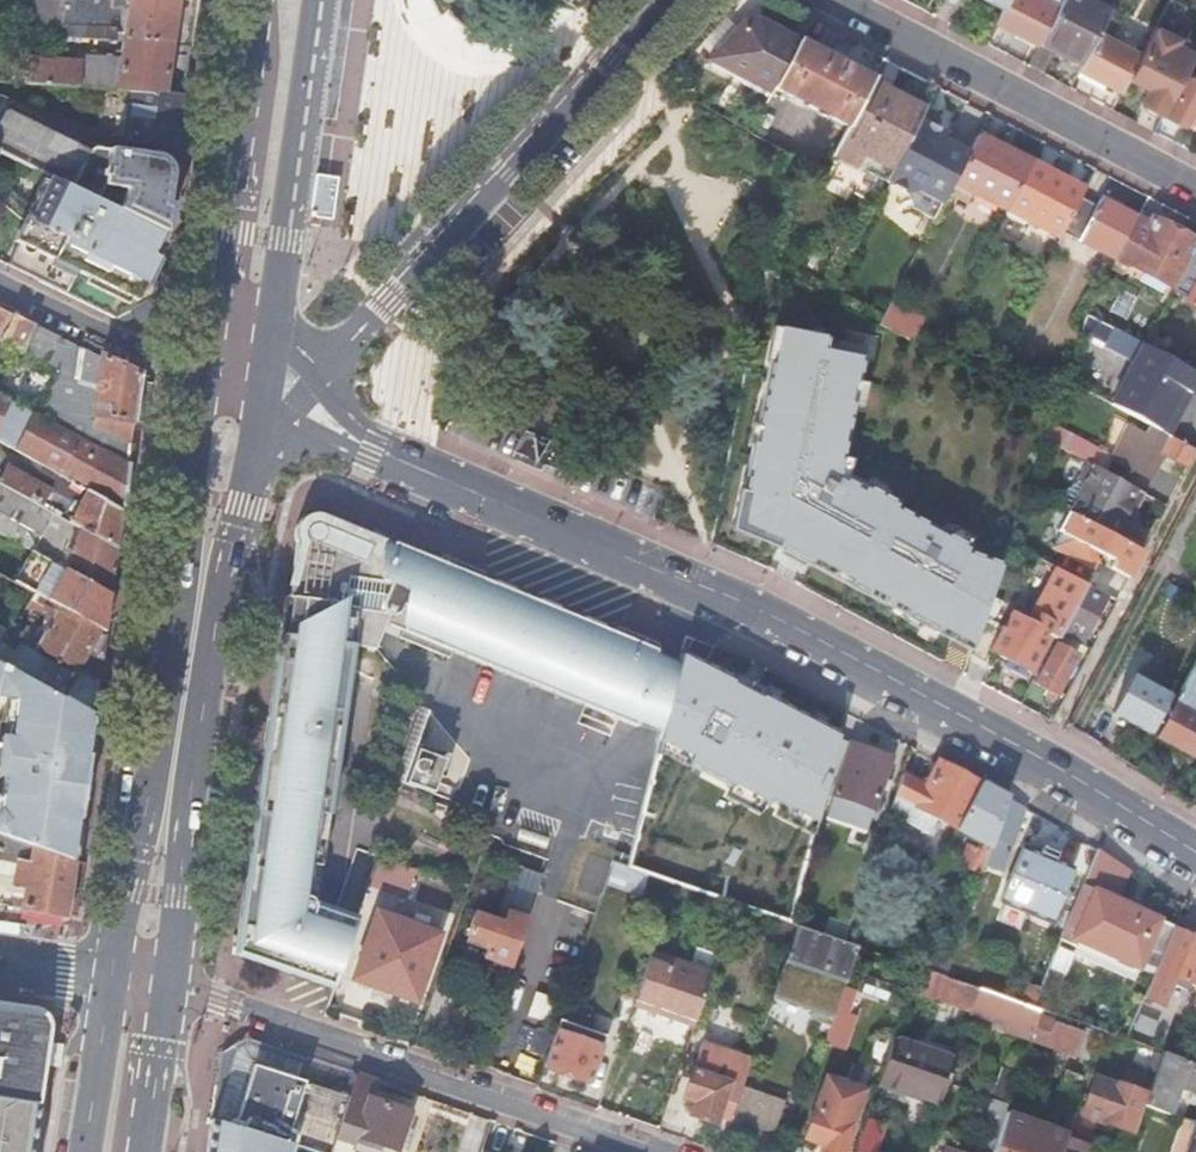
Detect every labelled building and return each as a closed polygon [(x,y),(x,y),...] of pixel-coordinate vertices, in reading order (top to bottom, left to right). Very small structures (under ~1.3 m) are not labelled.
[(85,38),(122,41),(188,46),(195,0),(64,0),(63,25),(85,27),(85,38)] [(1004,4),(995,22),(1037,44),(1056,8),(1045,2),(1041,0),(1007,0),(1004,4)] [(1037,44),(1056,54),(1059,47),(1083,60),(1098,31),(1109,10),(1091,0),(1060,0),(1059,2),(1056,8),(1037,44)] [(710,59),(771,92),(775,86),(798,41),(759,20),(743,22),(710,59)] [(1098,31),(1083,60),(1079,68),(1121,91),(1129,75),(1139,56),(1141,54),(1098,31)] [(873,79),(799,40),(798,41),(775,86),(849,125),(871,82),(873,79)] [(116,89),(131,91),(181,94),(188,46),(122,41),(116,89)] [(29,56),(27,82),(78,85),(80,60),(29,56)] [(1139,56),(1129,75),(1140,81),(1139,83),(1148,88),(1141,101),(1161,111),(1180,76),(1151,61),(1150,62),(1139,56)] [(1187,77),(1167,115),(1185,124),(1188,118),(1195,122),(1195,82),(1187,77)] [(849,125),(833,154),(886,182),(919,119),(924,110),(871,82),(849,125)] [(181,94),(131,91),(129,104),(123,104),(122,110),(128,111),(124,140),(173,146),(181,94)] [(170,169),(169,166),(168,163),(166,160),(163,157),(160,156),(156,155),(152,154),(96,148),(95,148),(93,149),(91,149),(89,150),(87,152),(4,111),(0,119),(0,153),(50,176),(98,200),(106,184),(112,185),(105,203),(161,230),(170,169)] [(912,207),(935,218),(954,182),(969,154),(943,140),(947,134),(919,119),(886,182),(907,192),(912,207)] [(954,182),(1006,210),(1007,209),(1032,162),(979,135),(969,154),(954,182)] [(1032,162),(1007,209),(1060,236),(1063,232),(1080,198),(1084,190),(1032,162)] [(161,230),(105,203),(98,200),(50,176),(48,181),(41,196),(31,215),(28,214),(26,218),(29,220),(77,243),(87,224),(157,260),(161,230)] [(41,196),(48,181),(41,178),(34,192),(41,196)] [(1080,198),(1063,232),(1115,260),(1116,258),(1137,218),(1100,198),(1095,207),(1080,198)] [(1140,213),(1137,218),(1116,258),(1154,278),(1166,256),(1186,266),(1195,248),(1195,243),(1140,213)] [(151,297),(157,260),(87,224),(77,243),(29,220),(26,218),(15,241),(18,243),(8,263),(66,290),(71,292),(115,312),(119,310),(128,306),(151,297)] [(843,287),(834,282),(827,294),(836,299),(843,287)] [(1187,305),(1195,310),(1195,287),(1187,305)] [(926,318),(892,300),(879,324),(914,342),(926,318)] [(0,307),(0,339),(47,363),(48,361),(66,370),(74,355),(98,367),(91,417),(93,417),(91,427),(131,443),(134,422),(140,379),(141,376),(0,307)] [(1097,320),(1090,338),(1133,353),(1139,335),(1097,320)] [(828,335),(785,327),(778,360),(772,358),(758,425),(763,426),(760,442),(755,440),(745,489),(750,490),(744,522),(783,541),(780,546),(813,563),(818,554),(858,576),(853,585),(868,593),(872,584),(911,605),(906,614),(940,632),(944,624),(975,640),(1001,563),(967,551),(968,546),(839,474),(854,403),(856,394),(857,388),(858,382),(863,356),(826,348),(828,335)] [(1143,344),(1112,404),(1156,428),(1168,435),(1178,416),(1170,412),(1183,389),(1191,393),(1195,385),(1195,373),(1143,344)] [(150,382),(140,379),(134,422),(145,423),(150,382)] [(1178,416),(1191,393),(1183,389),(1170,412),(1178,416)] [(121,510),(128,462),(0,394),(0,441),(85,489),(121,510)] [(1079,439),(1049,423),(1045,437),(1073,453),(1079,439)] [(1168,435),(1156,428),(1151,436),(1137,429),(1120,462),(1150,478),(1158,462),(1165,450),(1175,455),(1187,462),(1194,448),(1168,435)] [(1175,455),(1165,450),(1158,462),(1169,467),(1175,455)] [(1137,488),(1087,460),(1077,479),(1078,481),(1063,491),(1068,511),(1070,513),(1121,540),(1132,521),(1122,516),(1137,488)] [(61,518),(64,512),(58,509),(62,502),(49,492),(4,467),(3,468),(0,466),(0,484),(61,518)] [(47,525),(35,553),(42,556),(61,567),(79,528),(68,522),(61,518),(0,484),(0,499),(47,525)] [(79,528),(116,548),(121,510),(85,489),(68,522),(79,528)] [(313,511),(308,512),(305,514),(301,517),(299,519),(298,523),(297,525),(297,528),(296,534),(297,540),(290,584),(295,585),(293,594),(287,593),(268,718),(274,719),(274,720),(270,749),(269,752),(263,751),(248,854),(254,855),(253,857),(249,886),(248,888),(243,887),(233,952),(290,973),(332,988),(356,918),(312,910),(312,909),(312,906),(312,904),(312,902),(311,900),(309,898),(306,897),(304,896),(301,895),(303,879),(306,862),(316,864),(320,864),(328,812),(330,798),(335,762),(331,762),(321,760),(324,743),(326,726),(337,727),(340,728),(346,693),(348,678),(353,644),(376,648),(387,622),(403,629),(400,636),(450,657),(454,650),(637,727),(640,718),(666,729),(687,661),(658,649),(660,645),(618,627),(616,633),(483,577),(485,571),(443,554),(441,559),(335,515),(334,514),(333,514),(331,513),(330,513),(325,511),(322,511),(318,510),(313,511)] [(1129,577),(1142,551),(1121,540),(1070,513),(1054,545),(1092,565),(1100,551),(1114,559),(1110,567),(1129,577)] [(61,567),(73,574),(109,594),(116,548),(79,528),(61,567)] [(30,550),(13,580),(25,586),(32,590),(48,599),(104,630),(109,594),(73,574),(61,567),(42,556),(35,553),(30,550)] [(1088,583),(1063,569),(1034,623),(1013,612),(993,650),(1031,670),(1051,634),(1057,637),(1057,636),(1059,637),(1062,632),(1088,583)] [(1076,640),(1091,647),(1112,607),(1102,602),(1106,592),(1088,583),(1062,632),(1076,640)] [(1183,591),(1168,583),(1162,595),(1177,603),(1183,591)] [(92,714),(97,680),(97,678),(85,672),(77,667),(86,652),(100,660),(104,630),(48,599),(32,590),(20,612),(21,613),(32,619),(37,610),(50,618),(39,637),(35,635),(32,639),(27,636),(21,647),(19,646),(16,652),(0,643),(0,663),(92,714)] [(1053,643),(1069,652),(1076,640),(1062,632),(1059,637),(1057,636),(1057,637),(1053,643)] [(1053,643),(1025,696),(1054,715),(1084,660),(1069,652),(1053,643)] [(839,739),(687,661),(666,729),(660,751),(813,833),(839,739)] [(3,697),(0,713),(0,728),(83,772),(92,714),(0,663),(0,697),(3,697)] [(1134,675),(1112,712),(1149,734),(1171,697),(1170,697),(1178,683),(1176,681),(1176,682),(1146,664),(1138,678),(1134,675)] [(1155,737),(1190,756),(1195,744),(1195,673),(1191,670),(1155,737)] [(0,728),(0,834),(71,860),(83,772),(0,728)] [(854,739),(826,820),(868,835),(897,754),(854,739)] [(444,759),(438,775),(444,778),(452,755),(418,743),(416,749),(444,759)] [(432,793),(438,775),(444,759),(416,749),(403,782),(432,793)] [(904,767),(888,812),(905,821),(908,816),(929,827),(934,818),(955,829),(978,784),(938,762),(928,781),(904,767)] [(978,784),(955,829),(955,830),(979,842),(971,868),(980,873),(992,839),(1006,798),(978,784)] [(1025,809),(1006,798),(992,839),(1011,845),(1025,809)] [(71,860),(0,834),(0,906),(63,916),(64,909),(69,876),(71,861),(71,860)] [(1020,847),(998,901),(1048,922),(1070,869),(1020,847)] [(1061,935),(1058,941),(1078,950),(1075,956),(1121,978),(1126,968),(1151,976),(1152,973),(1171,928),(1172,926),(1138,911),(1115,900),(1126,869),(1105,855),(1095,848),(1061,935)] [(80,862),(71,861),(69,876),(64,909),(73,911),(77,883),(72,883),(73,874),(79,875),(80,862)] [(380,887),(417,888),(417,862),(380,862),(380,887)] [(509,967),(525,919),(505,912),(502,922),(473,912),(466,933),(488,942),(483,957),(509,967)] [(375,913),(352,979),(413,1001),(437,935),(375,913)] [(834,923),(829,937),(843,942),(848,928),(834,923)] [(829,937),(795,926),(772,991),(814,1006),(810,1020),(829,1027),(836,1008),(843,986),(857,947),(843,942),(829,937)] [(1141,998),(1162,1007),(1174,978),(1195,987),(1195,938),(1191,936),(1191,937),(1171,928),(1152,973),(1151,976),(1141,998)] [(711,973),(650,951),(632,1005),(693,1026),(711,973)] [(922,954),(917,968),(945,978),(950,964),(922,954)] [(945,978),(917,968),(909,991),(970,1011),(977,989),(945,978)] [(1026,985),(1018,1003),(1032,1008),(1039,990),(1026,985)] [(870,995),(843,986),(836,1008),(829,1027),(824,1042),(849,1052),(850,1052),(870,995)] [(1008,999),(977,989),(970,1011),(969,1013),(1009,1026),(1007,1033),(1029,1040),(1035,1022),(1015,1015),(1018,1008),(1006,1004),(1008,999)] [(0,1004),(0,1100),(36,1106),(47,1032),(28,1009),(0,1004)] [(563,1009),(543,1066),(588,1082),(600,1047),(563,1033),(571,1012),(563,1009)] [(1035,1022),(1029,1040),(1071,1055),(1080,1031),(1037,1016),(1035,1022)] [(966,1022),(957,1049),(967,1053),(976,1026),(966,1022)] [(549,1035),(536,1030),(528,1053),(541,1057),(549,1035)] [(1088,1034),(1080,1031),(1071,1055),(1080,1058),(1088,1034)] [(894,1035),(877,1084),(937,1105),(954,1057),(894,1035)] [(715,1116),(727,1120),(740,1085),(749,1060),(701,1043),(682,1096),(694,1101),(689,1114),(712,1122),(715,1116)] [(221,1097),(214,1120),(231,1126),(251,1065),(251,1063),(298,1078),(303,1063),(246,1044),(237,1049),(236,1050),(233,1049),(220,1056),(214,1095),(221,1097)] [(221,1052),(220,1056),(233,1049),(230,1047),(221,1052)] [(1160,1053),(1157,1060),(1152,1076),(1151,1079),(1146,1094),(1142,1106),(1166,1115),(1175,1088),(1190,1093),(1195,1075),(1195,1065),(1160,1053)] [(231,1126),(291,1145),(305,1149),(314,1151),(329,1151),(330,1148),(334,1137),(348,1096),(297,1079),(298,1078),(251,1063),(251,1065),(231,1126)] [(1064,1071),(1056,1094),(1072,1099),(1080,1076),(1064,1071)] [(1141,1092),(1146,1094),(1151,1079),(1126,1071),(1121,1085),(1094,1076),(1081,1115),(1103,1123),(1128,1132),(1141,1092)] [(374,1079),(356,1073),(348,1096),(334,1137),(351,1143),(354,1136),(395,1150),(396,1146),(403,1125),(408,1111),(368,1097),(374,1079)] [(862,1090),(842,1083),(840,1091),(823,1085),(804,1138),(824,1145),(822,1151),(842,1151),(862,1090)] [(740,1085),(727,1120),(725,1126),(773,1129),(784,1100),(740,1085)] [(36,1106),(0,1100),(0,1151),(30,1151),(36,1106)] [(1004,1112),(994,1142),(991,1151),(1058,1151),(1064,1133),(1004,1112)] [(231,1126),(214,1120),(209,1118),(205,1151),(289,1151),(291,1145),(231,1126)] [(853,1151),(874,1151),(883,1125),(865,1119),(853,1151)] [(1184,1151),(1195,1151),(1195,1125),(1194,1124),(1184,1151)] [(403,1125),(396,1146),(405,1149),(412,1128),(403,1125)] [(1058,1151),(1084,1151),(1087,1141),(1064,1133),(1058,1151)]
